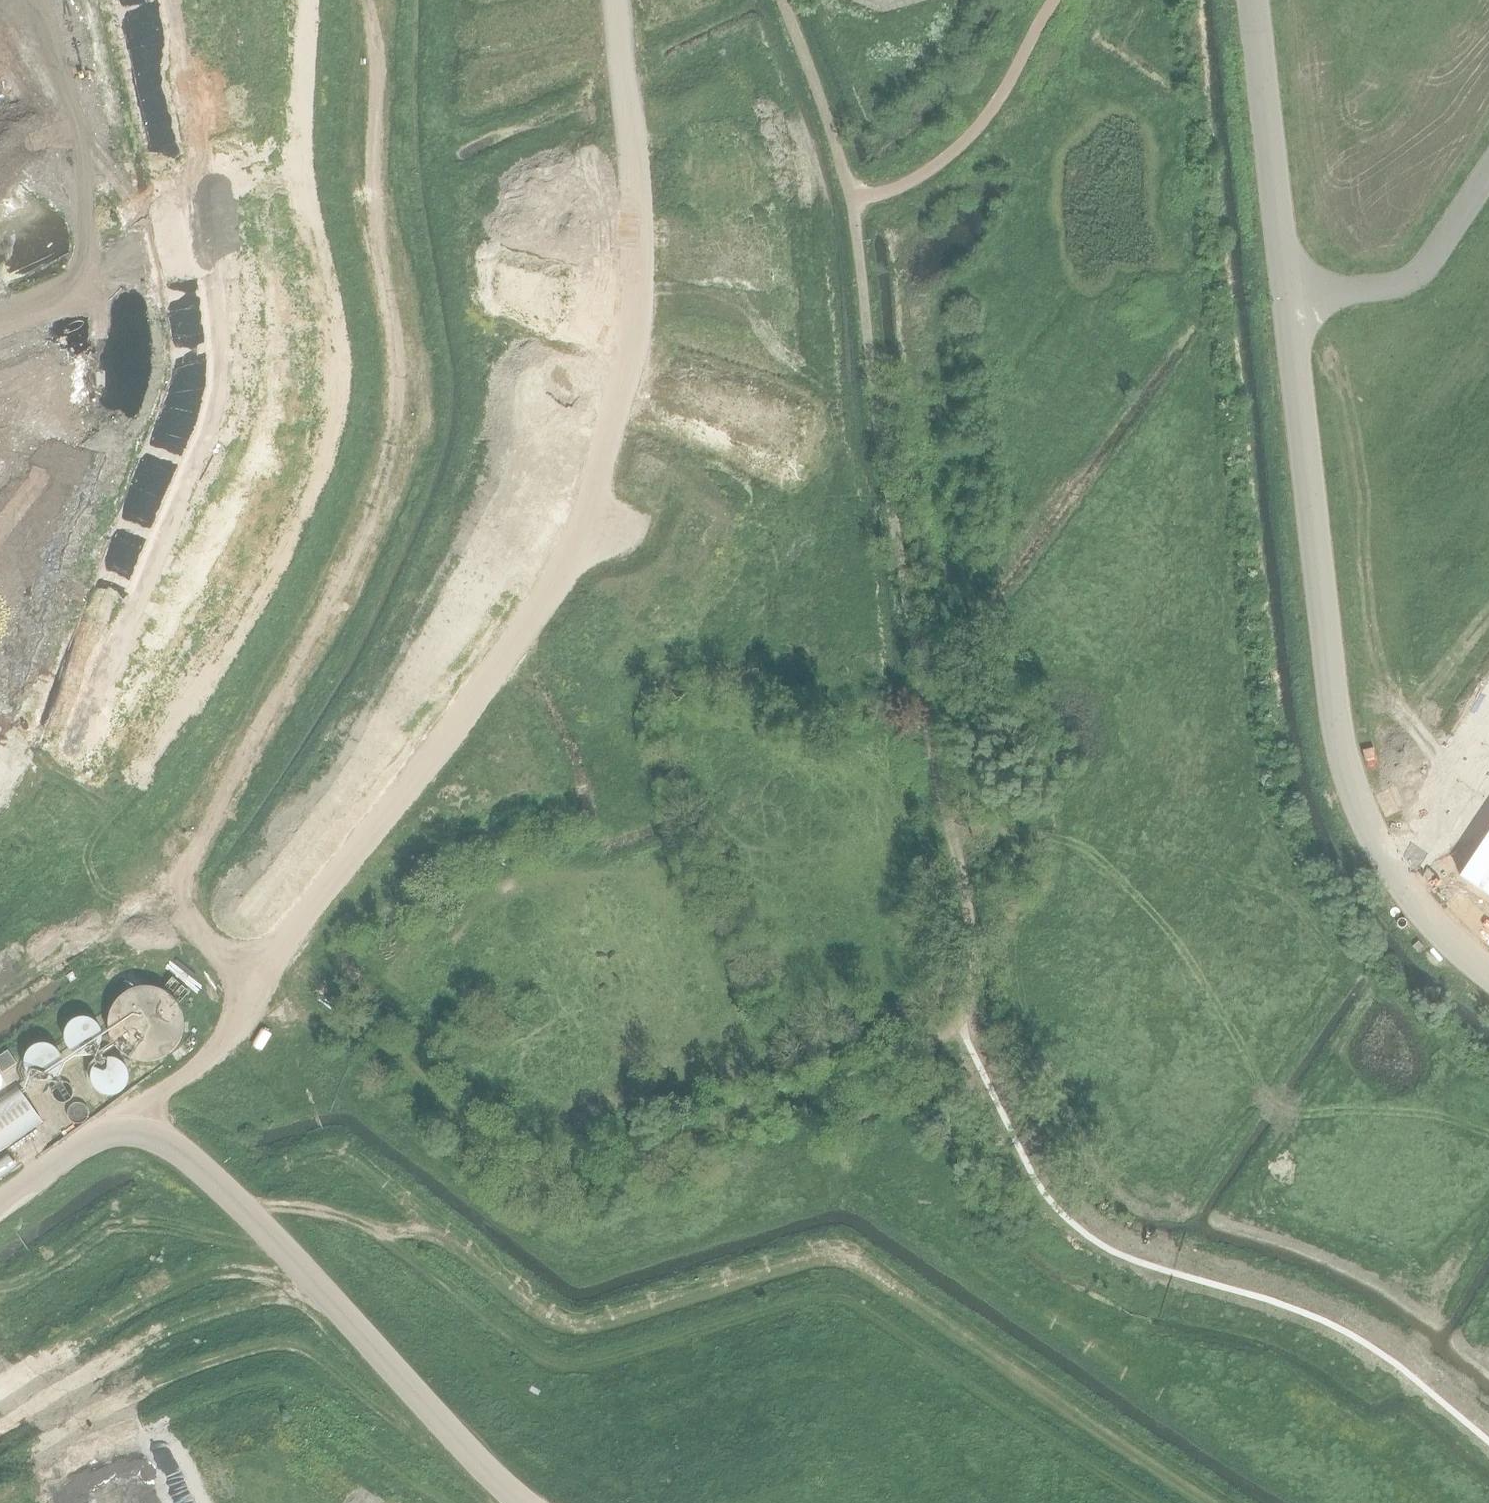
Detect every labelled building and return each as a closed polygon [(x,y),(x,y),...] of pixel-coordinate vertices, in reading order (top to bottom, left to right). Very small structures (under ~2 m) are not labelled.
[(0,586),(0,601),(16,593),(10,581),(0,586)] [(1459,876),(1488,896),(1488,832),(1459,876)] [(182,1031),(182,1025),(181,1017),(179,1010),(176,1004),(170,996),(164,992),(156,988),(147,986),(140,986),(134,987),(127,990),(121,993),(115,998),(111,1004),(108,1011),(105,1019),(105,1025),(106,1033),(108,1040),(113,1048),(117,1053),(123,1058),(132,1062),(140,1063),(147,1063),(153,1062),(161,1060),(168,1055),(173,1050),(176,1046),(180,1037),(182,1031)] [(102,1042),(103,1035),(101,1027),(100,1024),(97,1021),(90,1017),(86,1016),(81,1016),(78,1017),(74,1019),(69,1022),(66,1028),(65,1035),(66,1042),(69,1048),(73,1051),(76,1053),(80,1054),(85,1054),(92,1052),(94,1051),(98,1048),(102,1042)] [(62,1068),(64,1060),(62,1053),(60,1050),(57,1046),(50,1042),(47,1041),(42,1041),(38,1042),(34,1044),(30,1048),(26,1054),(25,1061),(27,1067),(30,1073),(34,1076),(37,1078),(41,1079),(45,1080),(52,1078),(55,1076),(59,1073),(62,1068)] [(7,1052),(0,1057),(0,1065),(4,1071),(14,1063),(10,1056),(7,1052)] [(127,1084),(128,1077),(127,1069),(125,1066),(122,1062),(115,1058),(112,1058),(106,1058),(103,1058),(99,1060),(95,1064),(91,1070),(90,1077),(91,1084),(95,1089),(98,1093),(101,1094),(106,1096),(110,1096),(117,1094),(120,1093),(123,1090),(127,1084)] [(75,1093),(74,1092),(74,1088),(71,1085),(69,1083),(65,1081),(62,1081),(59,1083),(56,1085),(53,1089),(53,1093),(55,1098),(57,1100),(60,1102),(65,1103),(69,1102),(72,1100),(73,1097),(75,1093)] [(15,1087),(0,1098),(0,1152),(42,1122),(17,1086),(15,1087)]
